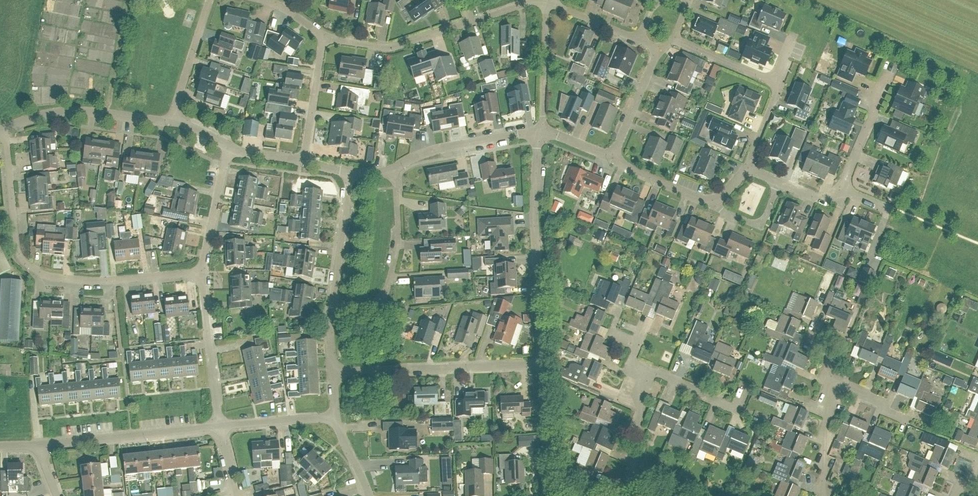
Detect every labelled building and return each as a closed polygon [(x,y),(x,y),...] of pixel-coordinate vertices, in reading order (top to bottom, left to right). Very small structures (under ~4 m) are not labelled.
[(330,10),(346,13),(349,0),(332,0),(330,10)] [(395,0),(385,0),(384,7),(370,4),(368,11),(369,12),(367,24),(383,28),(386,12),(392,13),(395,0)] [(405,8),(414,22),(433,9),(429,4),(434,0),(416,0),(405,8)] [(633,2),(628,0),(599,0),(596,5),(604,8),(602,11),(620,18),(621,16),(626,18),(633,2)] [(68,18),(70,9),(59,7),(57,16),(68,18)] [(754,13),(749,27),(760,31),(762,25),(779,32),(786,16),(779,13),(780,12),(774,9),(773,11),(764,7),(760,16),(754,13)] [(232,28),(233,26),(246,29),(249,13),(241,11),(241,13),(228,10),(224,24),(225,24),(225,26),(226,28),(227,30),(229,30),(231,29),(232,28)] [(738,27),(731,24),(720,19),(717,26),(699,18),(694,31),(712,39),(715,31),(733,39),(738,27)] [(263,38),(266,26),(257,24),(254,36),(263,38)] [(744,36),(747,30),(739,26),(736,33),(744,36)] [(501,27),(501,48),(501,57),(517,57),(517,60),(527,60),(527,43),(519,43),(519,32),(510,32),(510,27),(501,27)] [(588,68),(594,52),(587,49),(593,34),(578,28),(568,50),(578,54),(575,63),(588,68)] [(280,56),(284,49),(287,46),(296,51),(303,40),(287,30),(281,38),(275,36),(276,34),(268,31),(262,44),(280,56)] [(216,41),(211,54),(221,58),(220,61),(235,66),(238,57),(231,55),(233,49),(243,52),(245,44),(237,42),(237,39),(222,34),(219,42),(216,41)] [(749,42),(743,57),(751,60),(751,62),(758,65),(758,63),(765,66),(771,52),(764,49),(768,39),(755,34),(751,43),(749,42)] [(484,56),(478,38),(459,44),(462,53),(463,53),(466,62),(484,56)] [(252,46),(250,53),(258,55),(260,48),(252,46)] [(638,56),(636,56),(636,54),(634,53),(633,53),(631,53),(616,47),(611,60),(601,56),(592,76),(605,81),(610,70),(629,78),(638,56)] [(837,77),(851,83),(854,75),(858,74),(865,77),(871,62),(863,59),(865,54),(856,50),(854,55),(847,52),(841,67),(842,67),(837,77)] [(408,61),(408,63),(407,64),(408,69),(410,69),(414,79),(434,73),(437,82),(457,76),(451,58),(439,61),(436,52),(426,55),(425,53),(417,55),(418,58),(408,61)] [(677,58),(672,70),(691,77),(693,72),(700,75),(706,62),(692,56),(689,63),(677,58)] [(363,84),(371,86),(373,72),(365,71),(367,61),(356,59),(356,61),(342,59),(339,76),(364,80),(363,84)] [(492,61),(479,65),(485,80),(497,76),(492,61)] [(721,81),(725,69),(715,65),(711,78),(721,81)] [(277,84),(276,85),(302,89),(304,77),(288,74),(289,68),(274,66),(273,73),(280,74),(279,78),(286,79),(285,85),(277,84)] [(219,73),(203,68),(200,80),(215,85),(217,78),(228,82),(232,71),(220,67),(219,73)] [(688,83),(691,77),(672,70),(668,81),(679,86),(677,91),(689,96),(693,85),(688,83)] [(199,81),(201,81),(198,93),(207,96),(205,103),(221,108),(225,95),(223,95),(226,88),(215,85),(200,80),(199,81)] [(796,84),(787,105),(798,109),(795,117),(806,121),(811,109),(804,106),(811,90),(796,84)] [(926,91),(909,84),(906,91),(900,88),(892,108),(911,116),(912,115),(914,116),(919,104),(917,103),(919,97),(923,98),(926,91)] [(302,89),(276,85),(275,92),(270,91),(269,104),(283,106),(284,99),(298,101),(299,89),(302,89)] [(529,99),(526,86),(514,88),(515,94),(508,95),(511,115),(525,112),(523,100),(529,99)] [(355,111),(357,105),(364,106),(365,100),(368,100),(369,92),(350,89),(349,97),(339,95),(337,109),(355,111)] [(734,95),(731,102),(733,103),(732,104),(734,105),(729,118),(741,123),(746,110),(753,113),(759,98),(739,89),(736,95),(734,95)] [(599,92),(594,102),(602,105),(592,128),(607,134),(617,111),(611,109),(615,99),(599,92)] [(588,113),(594,98),(582,93),(579,101),(570,97),(561,119),(575,125),(581,110),(588,113)] [(657,106),(676,115),(679,108),(682,110),(686,100),(673,94),(670,100),(661,97),(657,106)] [(496,95),(489,97),(482,98),(483,105),(475,106),(478,125),(493,122),(491,111),(498,110),(496,95)] [(850,124),(857,109),(843,103),(839,113),(836,112),(829,128),(848,136),(852,125),(850,124)] [(443,113),(446,130),(459,128),(457,120),(465,119),(462,104),(449,106),(450,112),(443,113)] [(274,114),(272,126),(295,129),(297,117),(281,115),(282,107),(272,106),(271,114),(274,114)] [(676,115),(657,106),(653,116),(662,120),(659,127),(673,132),(677,122),(674,121),(676,115)] [(446,130),(443,113),(436,114),(435,109),(423,111),(426,125),(432,124),(433,133),(446,130)] [(386,135),(399,137),(402,119),(395,118),(396,113),(384,111),(382,125),(388,126),(386,135)] [(402,119),(399,137),(412,139),(413,130),(419,131),(421,117),(410,115),(409,120),(402,119)] [(734,128),(725,124),(713,119),(708,130),(716,133),(712,142),(732,151),(738,137),(731,134),(734,128)] [(332,124),(330,135),(353,138),(354,132),(360,132),(362,122),(347,120),(347,126),(332,124)] [(245,122),(243,136),(257,139),(259,124),(245,122)] [(295,130),(295,129),(272,126),(277,127),(276,133),(267,132),(265,139),(276,141),(276,139),(292,141),(293,130),(295,130)] [(879,135),(876,141),(877,141),(876,143),(898,153),(902,144),(906,146),(907,143),(912,145),(917,133),(902,126),(899,133),(884,127),(880,135),(879,135)] [(795,129),(790,141),(775,135),(772,142),(775,143),(769,158),(786,165),(793,148),(800,151),(807,133),(795,129)] [(30,142),(31,154),(51,152),(50,145),(55,145),(54,134),(42,135),(43,141),(30,142)] [(352,146),(353,138),(330,135),(329,147),(343,149),(342,155),(356,157),(358,147),(352,146)] [(676,156),(682,142),(670,137),(667,144),(650,137),(646,147),(648,147),(643,159),(658,166),(664,151),(676,156)] [(83,163),(94,165),(100,165),(101,160),(104,142),(93,140),(86,139),(85,147),(83,163)] [(104,142),(101,160),(107,161),(106,167),(118,168),(120,154),(113,153),(115,143),(104,142)] [(802,172),(813,177),(821,156),(816,154),(817,149),(805,144),(799,158),(806,161),(802,172)] [(716,176),(719,168),(713,165),(717,155),(702,149),(699,156),(701,157),(694,174),(711,182),(714,175),(716,176)] [(132,151),(131,159),(125,158),(122,175),(139,178),(140,173),(143,153),(132,151)] [(51,152),(31,154),(32,165),(44,163),(45,169),(57,168),(56,157),(51,158),(51,152)] [(160,155),(143,153),(140,173),(146,174),(145,179),(156,180),(157,175),(160,155)] [(827,159),(821,156),(813,177),(824,181),(828,171),(836,174),(842,159),(829,154),(827,159)] [(516,187),(513,170),(504,172),(504,171),(496,172),(495,164),(481,166),(483,181),(490,180),(492,191),(516,187)] [(904,170),(889,164),(886,170),(879,167),(872,183),(887,190),(889,184),(896,187),(904,170)] [(77,166),(79,188),(83,188),(82,179),(86,178),(85,165),(77,166)] [(89,166),(89,176),(99,177),(99,166),(89,166)] [(469,186),(466,172),(457,174),(455,166),(427,171),(430,186),(455,181),(456,189),(469,186)] [(598,193),(603,180),(581,171),(580,172),(570,168),(563,183),(567,185),(564,192),(579,198),(583,187),(598,193)] [(120,172),(112,171),(111,181),(119,182),(120,172)] [(29,194),(47,192),(47,186),(51,186),(50,173),(37,175),(38,180),(28,181),(29,194)] [(267,196),(267,195),(268,190),(257,188),(259,181),(240,177),(237,190),(267,196)] [(174,201),(196,205),(198,193),(185,190),(186,184),(174,182),(175,179),(168,178),(166,187),(173,189),(173,188),(176,189),(174,201)] [(87,182),(88,191),(95,190),(94,181),(87,182)] [(620,211),(628,192),(617,187),(613,197),(606,194),(600,209),(608,212),(610,207),(620,211)] [(292,195),(291,201),(321,204),(322,191),(304,189),(303,196),(292,195)] [(266,201),(269,202),(270,196),(267,195),(267,196),(237,190),(235,202),(253,205),(255,199),(266,201)] [(105,207),(114,208),(116,201),(115,201),(116,194),(114,191),(107,195),(108,198),(108,202),(105,202),(105,207)] [(53,211),(52,205),(52,198),(48,198),(47,192),(29,194),(30,207),(40,206),(41,212),(53,211)] [(628,192),(620,211),(627,214),(624,220),(636,225),(643,209),(636,206),(640,197),(628,192)] [(168,209),(166,217),(179,220),(180,214),(193,216),(196,205),(174,201),(173,201),(171,209),(168,209)] [(321,204),(291,201),(291,207),(302,208),(301,215),(320,217),(321,204)] [(232,214),(262,220),(263,214),(252,212),(253,205),(235,202),(232,214)] [(657,228),(666,207),(655,202),(650,214),(644,212),(639,223),(656,231),(657,227),(657,228)] [(794,233),(796,230),(798,231),(794,240),(799,242),(806,226),(801,223),(803,219),(799,217),(803,209),(787,203),(781,217),(780,217),(777,223),(778,224),(777,225),(794,233)] [(445,216),(444,205),(430,206),(431,215),(419,216),(419,231),(441,230),(441,217),(445,216)] [(677,211),(666,207),(657,228),(667,232),(666,236),(671,238),(677,224),(672,222),(677,211)] [(262,220),(232,214),(230,226),(249,230),(250,224),(261,226),(262,220)] [(825,255),(832,238),(825,236),(831,221),(815,214),(806,236),(815,240),(811,249),(825,255)] [(132,216),(134,230),(143,229),(141,215),(132,216)] [(320,217),(301,215),(300,222),(289,221),(288,226),(319,229),(320,217)] [(856,242),(865,222),(853,217),(850,225),(845,222),(838,240),(844,242),(845,238),(856,242)] [(513,235),(512,219),(478,221),(479,237),(490,237),(491,251),(508,250),(507,236),(513,235)] [(695,242),(703,224),(692,219),(687,230),(681,228),(676,240),(687,245),(689,240),(695,242)] [(865,222),(856,242),(862,245),(860,250),(865,252),(867,247),(868,247),(876,227),(865,222)] [(106,235),(105,223),(87,225),(88,236),(82,237),(84,259),(100,258),(98,236),(106,235)] [(703,224),(695,242),(701,245),(699,250),(709,254),(714,242),(709,240),(714,228),(703,224)] [(106,225),(108,239),(115,238),(113,225),(106,225)] [(54,255),(56,229),(55,229),(55,227),(38,226),(37,246),(43,247),(43,254),(54,255)] [(319,229),(288,226),(288,232),(299,233),(299,240),(317,242),(319,229)] [(66,230),(56,229),(54,255),(65,256),(66,241),(73,241),(74,229),(66,228),(66,230)] [(169,230),(166,241),(184,245),(186,233),(169,230)] [(129,261),(126,233),(120,234),(120,240),(122,239),(123,242),(114,243),(116,263),(129,261)] [(139,240),(130,241),(130,238),(132,238),(131,233),(126,233),(129,261),(141,260),(139,240)] [(748,259),(754,244),(741,239),(741,238),(732,234),(728,244),(720,240),(714,253),(727,259),(730,251),(748,259)] [(465,249),(461,249),(461,256),(470,255),(470,249),(471,249),(470,239),(464,239),(465,249)] [(440,253),(448,253),(456,252),(455,240),(431,241),(431,248),(420,249),(421,263),(441,262),(440,253)] [(184,245),(166,241),(164,252),(181,256),(184,245)] [(226,255),(256,254),(256,248),(245,248),(245,241),(226,242),(226,255)] [(0,266),(3,271),(11,266),(0,247),(0,267),(0,266)] [(296,258),(284,256),(273,254),(272,260),(313,266),(315,254),(307,253),(297,251),(296,258)] [(256,254),(226,255),(226,268),(245,267),(245,260),(256,260),(256,254)] [(495,266),(495,277),(515,276),(515,265),(503,265),(502,259),(485,260),(485,266),(495,266)] [(313,266),(272,260),(272,266),(294,269),(293,276),(311,279),(313,266)] [(528,279),(532,273),(526,269),(522,275),(528,279)] [(870,286),(875,274),(864,269),(858,282),(870,286)] [(467,271),(448,272),(448,280),(468,279),(467,271)] [(679,305),(667,300),(673,286),(669,284),(672,277),(665,274),(662,282),(653,305),(659,307),(656,315),(672,322),(679,305)] [(515,276),(495,277),(496,284),(490,284),(491,296),(504,295),(504,289),(516,288),(515,276)] [(0,311),(0,337),(20,337),(23,278),(1,277),(0,311)] [(231,290),(269,289),(269,283),(251,284),(250,277),(231,277),(231,290)] [(444,286),(444,278),(430,278),(430,279),(414,280),(415,298),(430,298),(440,298),(439,286),(444,286)] [(651,309),(653,305),(662,282),(655,279),(648,296),(632,290),(625,307),(642,314),(645,306),(651,309)] [(623,280),(622,283),(618,281),(616,287),(604,282),(597,298),(593,297),(590,304),(606,311),(609,304),(614,305),(618,296),(624,299),(630,283),(623,280)] [(270,295),(282,297),(312,301),(312,300),(314,301),(316,300),(317,296),(315,294),(313,294),(314,289),(295,286),(294,293),(271,289),(270,295)] [(836,292),(835,294),(828,292),(830,289),(822,286),(821,289),(815,303),(818,304),(818,303),(829,308),(826,316),(836,321),(832,329),(844,334),(851,318),(846,315),(850,305),(841,301),(843,295),(836,292)] [(251,296),(262,295),(269,295),(269,289),(231,290),(232,303),(240,303),(240,308),(252,308),(252,303),(251,303),(251,296)] [(153,295),(142,296),(144,314),(156,312),(153,295)] [(144,314),(142,296),(131,298),(133,315),(144,314)] [(783,309),(781,316),(799,323),(800,323),(802,317),(811,321),(818,304),(815,303),(798,296),(792,312),(783,309)] [(187,297),(176,299),(178,316),(189,315),(187,297)] [(309,320),(312,301),(282,297),(281,302),(293,304),(291,311),(290,311),(289,317),(309,320)] [(495,299),(489,316),(493,318),(495,313),(504,316),(508,304),(511,306),(514,298),(502,299),(501,301),(495,299)] [(178,316),(176,299),(164,300),(166,317),(178,316)] [(968,308),(971,302),(965,299),(962,305),(968,308)] [(44,320),(51,321),(52,321),(52,303),(40,302),(40,311),(34,313),(33,328),(44,329),(44,320)] [(64,303),(52,303),(52,321),(51,321),(51,326),(63,327),(62,329),(69,330),(69,317),(63,317),(64,303)] [(588,308),(584,318),(577,315),(574,321),(572,320),(569,327),(587,334),(596,338),(596,337),(606,315),(588,308)] [(81,319),(75,319),(74,336),(80,336),(81,328),(92,328),(93,328),(93,310),(81,310),(81,319)] [(93,328),(92,328),(92,336),(110,337),(110,324),(104,324),(105,311),(93,310),(93,328)] [(486,320),(478,317),(472,315),(470,321),(463,319),(456,341),(470,346),(475,331),(481,333),(486,320)] [(778,323),(773,322),(770,320),(767,321),(765,327),(771,330),(769,337),(779,341),(782,342),(785,336),(793,340),(800,323),(799,323),(781,316),(778,323)] [(495,343),(502,346),(503,343),(509,346),(517,325),(519,326),(521,320),(511,317),(510,320),(500,317),(496,328),(498,329),(494,340),(495,341),(495,343)] [(441,334),(445,322),(435,319),(432,325),(422,322),(415,342),(429,347),(434,332),(441,334)] [(687,346),(695,350),(692,357),(708,364),(710,360),(715,348),(706,344),(709,337),(705,335),(708,327),(697,322),(691,334),(694,335),(693,338),(690,337),(687,346)] [(164,343),(170,342),(169,326),(162,326),(164,343)] [(181,341),(197,339),(196,329),(180,331),(181,341)] [(875,366),(878,357),(882,347),(881,347),(865,340),(868,334),(862,332),(855,348),(861,350),(858,358),(875,366)] [(587,360),(589,354),(605,361),(610,349),(602,346),(605,341),(596,337),(596,338),(587,334),(580,349),(577,348),(574,355),(586,360),(587,360)] [(290,335),(278,336),(278,344),(291,343),(290,335)] [(243,351),(246,365),(265,360),(265,359),(263,351),(270,349),(267,337),(255,340),(257,348),(243,351)] [(569,344),(557,339),(554,345),(566,350),(569,344)] [(71,340),(70,357),(87,359),(88,351),(77,350),(78,340),(71,340)] [(315,341),(297,342),(297,352),(285,353),(286,358),(298,357),(298,355),(316,354),(315,341)] [(799,349),(782,342),(779,341),(773,357),(765,354),(762,360),(778,367),(781,368),(783,362),(804,371),(809,359),(797,354),(799,349)] [(715,348),(710,360),(716,363),(712,371),(729,378),(736,361),(729,358),(733,349),(718,342),(715,348)] [(883,343),(881,347),(882,347),(878,357),(884,359),(877,375),(894,382),(897,374),(901,364),(885,357),(890,346),(883,343)] [(196,357),(186,358),(185,346),(180,346),(181,358),(183,358),(185,377),(198,376),(196,357)] [(171,378),(185,377),(183,358),(181,358),(173,359),(172,347),(166,348),(167,360),(169,360),(171,378)] [(158,380),(171,378),(169,360),(167,360),(159,361),(158,361),(158,359),(159,359),(158,349),(153,349),(154,361),(156,361),(158,380)] [(144,381),(158,380),(156,361),(154,361),(146,362),(145,350),(140,351),(141,363),(143,362),(144,381)] [(131,383),(144,381),(143,362),(141,363),(133,363),(132,351),(126,352),(128,365),(129,364),(131,383)] [(906,371),(910,361),(913,354),(906,351),(901,364),(897,374),(902,376),(896,393),(913,400),(916,392),(920,381),(904,375),(906,371)] [(944,357),(935,353),(932,361),(941,365),(944,357)] [(298,355),(298,357),(298,365),(286,366),(286,371),(298,371),(298,369),(317,368),(316,354),(298,355)] [(276,357),(265,359),(265,360),(246,365),(249,378),(268,374),(268,372),(266,365),(278,362),(276,357)] [(31,377),(39,376),(38,358),(30,358),(31,377)] [(603,366),(587,360),(586,360),(582,368),(576,366),(571,366),(569,371),(562,369),(559,376),(578,384),(578,383),(588,387),(589,387),(588,387),(591,381),(596,383),(603,366)] [(968,379),(967,383),(972,385),(977,371),(959,363),(955,373),(968,379)] [(778,367),(774,377),(768,375),(762,389),(765,390),(765,388),(779,394),(782,388),(790,391),(797,374),(781,368),(778,367)] [(298,369),(298,371),(299,379),(287,379),(287,385),(299,384),(299,382),(318,381),(317,368),(298,369)] [(105,381),(107,399),(120,398),(118,380),(108,381),(107,369),(102,369),(103,381),(105,381)] [(88,371),(89,383),(92,382),(93,401),(107,399),(105,381),(103,381),(95,382),(94,370),(88,371)] [(249,378),(252,392),(271,387),(271,386),(269,378),(281,375),(279,370),(268,372),(268,374),(249,378)] [(80,402),(93,401),(92,382),(89,383),(82,383),(80,371),(75,372),(76,384),(78,384),(80,402)] [(67,404),(80,402),(78,384),(76,384),(68,385),(67,373),(62,373),(63,385),(65,385),(67,404)] [(53,405),(67,404),(65,385),(63,385),(55,386),(54,374),(48,375),(49,387),(51,387),(53,405)] [(940,398),(928,394),(932,386),(926,384),(928,380),(921,378),(920,381),(916,392),(921,394),(915,410),(932,417),(940,398)] [(36,389),(38,389),(40,406),(53,405),(51,387),(49,387),(42,388),(40,388),(40,386),(41,385),(41,379),(35,379),(36,389)] [(965,386),(966,384),(955,380),(953,386),(966,391),(968,388),(965,386)] [(299,382),(299,384),(300,392),(288,393),(288,398),(301,397),(301,396),(319,395),(318,381),(299,382)] [(252,392),(255,405),(274,401),(272,391),(284,388),(282,383),(271,386),(271,387),(252,392)] [(437,389),(415,389),(415,397),(409,397),(409,405),(415,405),(415,406),(435,405),(435,416),(447,416),(446,403),(437,403),(437,389)] [(487,393),(463,394),(463,400),(455,400),(455,418),(468,417),(468,409),(483,408),(483,404),(487,404),(487,393)] [(501,414),(502,414),(502,420),(513,420),(513,414),(522,413),(522,417),(530,417),(529,402),(522,403),(522,397),(500,398),(501,414)] [(595,425),(597,420),(613,426),(618,415),(610,412),(612,406),(595,399),(591,409),(584,407),(579,419),(594,425),(595,425)] [(974,412),(968,410),(965,417),(974,421),(975,420),(977,422),(977,402),(974,412)] [(777,427),(788,432),(790,432),(793,426),(801,430),(808,413),(790,405),(783,422),(780,420),(777,427)] [(861,418),(876,422),(880,410),(864,406),(861,418)] [(655,413),(648,430),(655,433),(658,425),(673,431),(674,431),(676,426),(681,414),(664,407),(661,415),(655,413)] [(682,429),(676,426),(674,431),(673,431),(668,444),(684,451),(688,442),(694,445),(697,439),(697,440),(702,428),(697,426),(700,417),(689,413),(685,421),(682,429)] [(842,424),(836,440),(842,443),(845,437),(860,444),(861,444),(862,442),(869,425),(852,418),(848,427),(842,424)] [(975,420),(974,421),(968,436),(962,434),(959,441),(975,447),(977,441),(977,422),(975,420)] [(768,436),(775,427),(769,422),(761,432),(768,436)] [(403,430),(402,423),(383,424),(383,431),(390,431),(391,439),(389,439),(389,450),(408,450),(408,448),(416,448),(415,430),(403,430)] [(434,434),(446,433),(446,423),(433,424),(434,434)] [(611,432),(595,425),(594,425),(590,434),(584,432),(582,438),(584,439),(581,446),(592,451),(593,451),(594,451),(596,445),(612,452),(617,440),(609,437),(611,432)] [(699,451),(715,458),(724,437),(726,434),(709,427),(703,442),(697,440),(697,439),(694,445),(690,454),(697,457),(699,451)] [(875,428),(871,436),(868,444),(862,442),(861,444),(860,444),(855,458),(861,461),(864,455),(880,462),(891,435),(875,428)] [(953,440),(958,442),(963,433),(958,431),(953,440)] [(724,437),(715,458),(724,462),(727,456),(724,456),(727,449),(743,456),(750,439),(734,432),(730,440),(724,437)] [(807,439),(790,432),(788,432),(782,448),(776,445),(777,442),(771,440),(767,450),(787,458),(787,457),(789,458),(792,452),(800,456),(807,439)] [(931,463),(948,470),(955,453),(946,449),(949,443),(924,432),(920,441),(933,446),(933,445),(936,446),(929,461),(929,462),(931,463)] [(278,441),(265,442),(267,462),(267,468),(272,467),(272,461),(280,461),(278,441)] [(267,462),(265,442),(252,443),(253,463),(261,462),(261,468),(267,468),(267,462)] [(199,448),(186,450),(188,469),(190,483),(195,482),(194,468),(201,467),(199,448)] [(173,451),(175,470),(176,476),(182,476),(181,470),(188,469),(186,450),(173,451)] [(173,451),(161,453),(163,472),(175,470),(173,451)] [(303,480),(322,460),(312,451),(299,465),(306,472),(303,474),(302,473),(299,476),(303,480)] [(609,457),(594,451),(593,451),(592,451),(587,462),(583,460),(581,465),(578,464),(575,470),(592,477),(595,471),(602,474),(609,457)] [(150,473),(163,472),(161,453),(148,454),(150,473)] [(138,475),(139,482),(144,481),(144,474),(150,473),(148,454),(136,456),(138,475)] [(523,484),(522,462),(511,463),(511,455),(499,456),(499,469),(505,468),(506,485),(523,484)] [(929,462),(929,461),(916,455),(913,462),(918,465),(912,480),(912,481),(914,482),(930,489),(937,472),(929,469),(931,463),(929,462)] [(138,475),(136,456),(123,457),(125,476),(138,475)] [(790,478),(802,483),(805,476),(801,475),(805,465),(789,458),(787,457),(787,458),(780,474),(774,471),(771,478),(781,482),(787,484),(788,484),(790,478)] [(309,479),(311,477),(317,483),(331,470),(322,460),(303,480),(307,484),(310,481),(309,479)] [(422,461),(423,461),(423,460),(407,461),(407,462),(409,462),(409,468),(396,469),(396,467),(394,467),(395,489),(396,489),(396,484),(418,484),(418,486),(419,486),(419,484),(427,484),(427,468),(423,468),(422,461)] [(492,460),(479,461),(480,471),(466,472),(467,495),(483,495),(482,475),(493,474),(492,460)] [(81,467),(82,480),(102,478),(100,465),(81,467)] [(8,466),(8,472),(1,472),(2,493),(10,493),(9,487),(17,487),(17,492),(29,492),(29,478),(23,478),(23,466),(8,466)] [(110,469),(111,477),(121,476),(120,468),(110,469)] [(239,473),(246,489),(254,485),(247,470),(239,473)] [(898,475),(895,473),(892,480),(901,484),(896,495),(918,495),(920,491),(911,488),(914,482),(912,481),(912,480),(898,475)] [(121,476),(111,477),(112,484),(121,483),(121,476)] [(256,493),(269,490),(268,484),(267,477),(262,478),(264,485),(255,487),(256,493)] [(82,480),(84,493),(103,491),(102,478),(82,480)] [(206,481),(190,483),(191,493),(207,491),(206,481)] [(781,482),(775,495),(797,495),(800,489),(788,484),(787,484),(781,482)] [(183,494),(191,493),(190,483),(182,484),(183,494)] [(165,489),(166,495),(179,495),(178,488),(165,489)]
